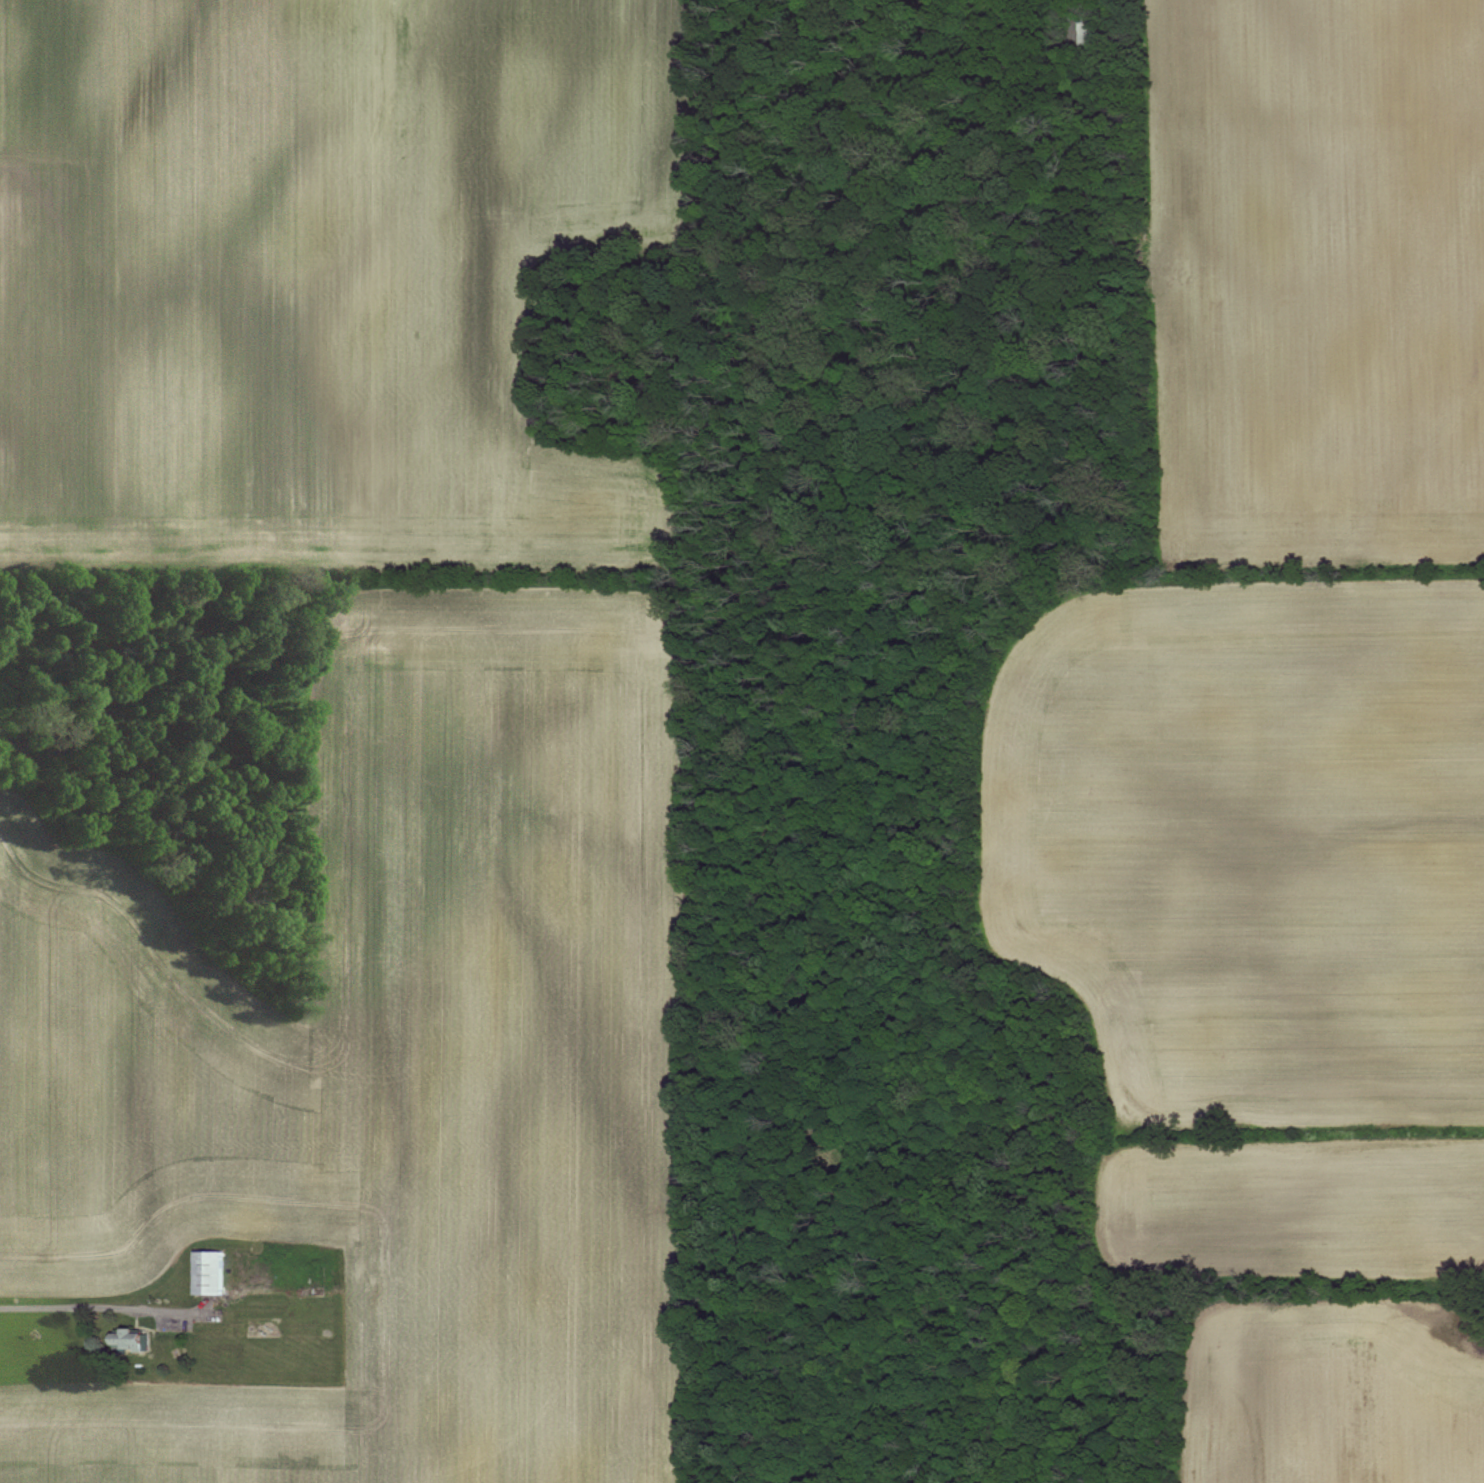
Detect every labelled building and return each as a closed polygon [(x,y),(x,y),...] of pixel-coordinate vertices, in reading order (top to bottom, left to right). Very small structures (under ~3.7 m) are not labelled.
[(199,1294),(227,1294),(226,1251),(199,1252),(199,1294)]
